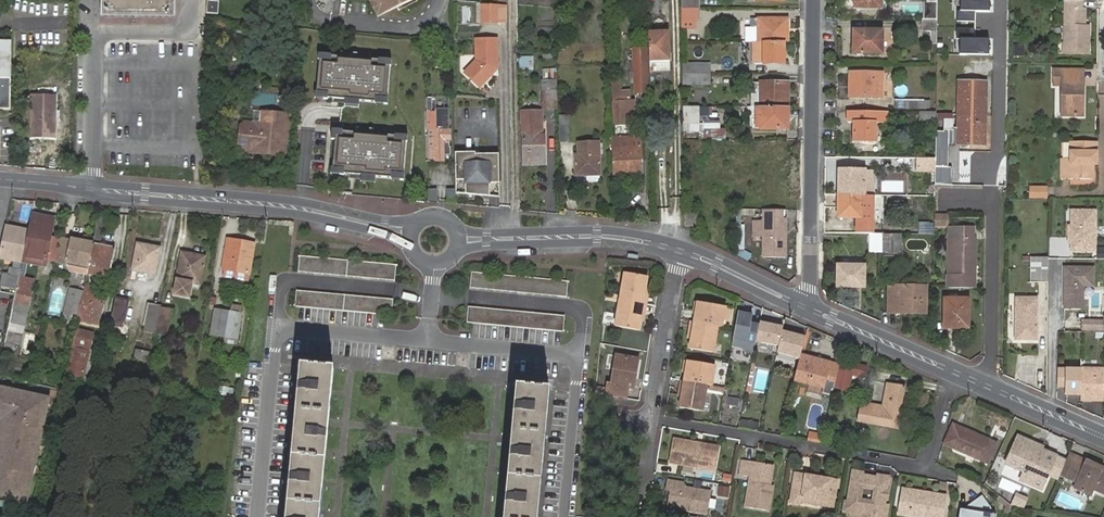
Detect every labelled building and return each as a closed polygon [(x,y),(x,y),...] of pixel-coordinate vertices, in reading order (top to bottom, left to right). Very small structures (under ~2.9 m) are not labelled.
[(101,14),(170,15),(171,0),(102,0),(101,14)] [(207,0),(206,12),(217,13),(218,1),(207,0)] [(370,1),(375,11),(381,7),(383,12),(408,0),(373,0),(370,1)] [(647,1),(648,14),(659,14),(658,1),(658,0),(647,0),(647,1)] [(696,0),(681,0),(681,10),(699,10),(700,10),(700,0),(696,0)] [(858,8),(881,8),(881,0),(858,0),(858,8)] [(924,20),(937,20),(937,0),(928,0),(928,2),(924,1),(924,20)] [(960,11),(989,11),(989,0),(960,0),(960,11)] [(1082,25),(1083,8),(1083,1),(1066,0),(1065,42),(1065,53),(1089,53),(1089,42),(1089,25),(1085,25),(1082,25)] [(495,5),(484,5),(483,20),(495,20),(495,5)] [(508,20),(508,7),(495,5),(495,20),(508,20)] [(699,10),(681,10),(681,21),(695,21),(699,21),(699,10)] [(974,11),(957,11),(957,22),(974,22),(974,11)] [(754,43),(758,43),(764,43),(784,43),(784,29),(788,29),(788,20),(751,20),(751,29),(746,29),(746,43),(754,43)] [(923,31),(936,31),(937,20),(924,20),(923,31)] [(695,21),(681,21),(681,32),(694,32),(695,21)] [(974,29),(957,29),(957,39),(974,39),(974,29)] [(862,37),(854,37),(853,54),(882,54),(882,32),(863,31),(862,37)] [(667,33),(648,33),(649,49),(649,59),(668,59),(667,33)] [(11,55),(11,38),(0,38),(0,55),(11,55)] [(477,38),(477,58),(466,72),(480,85),(491,73),(492,68),(494,65),(497,64),(497,38),(477,38)] [(988,39),(959,39),(959,55),(988,55),(988,39)] [(758,43),(754,43),(754,65),(764,65),(764,43),(758,43)] [(784,43),(764,43),(764,65),(784,65),(784,43)] [(427,44),(427,54),(440,53),(440,44),(427,44)] [(1013,55),(1024,55),(1024,45),(1013,45),(1013,55)] [(647,49),(632,50),(635,93),(649,93),(647,49)] [(386,94),(389,61),(378,61),(378,56),(369,55),(339,53),(330,52),(329,57),(318,56),(316,89),(326,90),(326,94),(331,95),(331,99),(344,100),(344,96),(359,97),(375,98),(375,94),(386,94)] [(463,56),(464,64),(473,63),(472,55),(463,56)] [(520,56),(519,70),(533,70),(533,56),(520,56)] [(11,75),(11,58),(0,58),(0,106),(10,106),(11,75)] [(691,65),(682,65),(682,75),(691,75),(691,65)] [(710,65),(691,65),(691,75),(710,75),(710,65)] [(1079,96),(1083,96),(1083,86),(1080,86),(1081,70),(1062,69),(1062,85),(1061,116),(1082,116),(1082,106),(1079,106),(1079,96)] [(851,74),(850,86),(855,87),(855,97),(882,98),(883,74),(851,74)] [(691,75),(682,75),(683,86),(690,86),(691,75)] [(710,75),(691,75),(690,86),(709,87),(710,75)] [(544,79),(544,91),(544,109),(556,109),(556,79),(544,79)] [(752,108),(760,108),(761,108),(789,108),(789,84),(760,83),(760,91),(752,91),(752,108)] [(935,186),(953,186),(953,168),(949,168),(949,142),(953,142),(953,145),(986,146),(987,84),(960,83),(959,116),(959,122),(953,122),(946,122),(946,133),(935,132),(935,161),(935,170),(935,186)] [(32,95),(32,139),(54,139),(55,95),(32,95)] [(614,96),(615,127),(626,127),(626,118),(632,118),(632,95),(620,95),(614,96)] [(451,110),(451,99),(426,99),(427,113),(436,113),(436,110),(451,110)] [(930,109),(930,101),(895,99),(895,108),(930,109)] [(789,108),(761,108),(761,129),(788,130),(789,108)] [(700,109),(684,109),(684,133),(688,132),(699,133),(700,109)] [(450,149),(450,143),(452,143),(451,110),(436,110),(436,113),(427,113),(427,135),(429,135),(429,163),(446,162),(445,156),(452,156),(452,149),(450,149)] [(888,111),(848,111),(847,122),(854,122),(853,142),(875,143),(876,122),(888,122),(888,111)] [(936,121),(936,112),(921,111),(921,121),(936,121)] [(542,112),(521,112),(521,123),(524,124),(525,167),(535,166),(534,159),(546,159),(546,138),(543,137),(534,138),(534,128),(542,127),(542,112)] [(261,125),(243,123),(234,122),(231,125),(230,143),(233,148),(241,148),(241,152),(289,157),(290,144),(291,136),(289,136),(291,115),(275,113),(274,124),(262,123),(261,125)] [(559,116),(559,126),(560,143),(570,142),(570,126),(569,116),(559,116)] [(721,124),(706,123),(706,140),(712,140),(726,140),(726,132),(721,132),(721,124)] [(392,169),(404,170),(406,137),(395,136),(395,132),(386,131),(356,129),(343,128),(343,126),(332,126),(331,136),(335,136),(333,165),(344,166),(344,170),(349,171),(349,175),(361,176),(361,171),(375,172),(391,174),(392,169)] [(543,137),(542,127),(534,128),(534,138),(543,137)] [(611,148),(612,176),(642,174),(641,159),(644,158),(643,139),(637,139),(637,148),(611,148)] [(611,140),(611,148),(637,148),(637,139),(611,140)] [(1091,155),(1096,156),(1096,141),(1071,140),(1070,157),(1061,158),(1061,178),(1091,178),(1091,163),(1091,155)] [(576,157),(577,175),(587,175),(587,176),(587,184),(600,183),(600,176),(600,156),(600,144),(579,145),(580,157),(576,157)] [(477,153),(457,153),(458,193),(491,192),(491,155),(477,155),(477,153)] [(494,155),(491,155),(491,192),(458,193),(494,196),(501,197),(500,154),(494,155)] [(918,169),(935,170),(935,161),(918,160),(918,169)] [(861,197),(865,197),(866,172),(839,172),(839,196),(861,197)] [(1047,199),(1047,186),(1028,186),(1028,199),(1047,199)] [(861,197),(839,196),(838,196),(838,218),(861,218),(861,197)] [(785,212),(764,211),(763,259),(787,259),(787,220),(785,220),(785,212)] [(1095,251),(1095,211),(1071,211),(1071,226),(1069,226),(1068,238),(1071,238),(1071,251),(1095,251)] [(684,213),(683,225),(695,225),(695,213),(684,213)] [(33,214),(29,230),(24,252),(47,257),(52,235),(56,219),(33,214)] [(947,214),(934,214),(933,227),(947,228),(947,214)] [(29,230),(7,225),(1,256),(22,261),(23,257),(24,252),(29,230)] [(950,289),(975,289),(976,239),(973,239),(974,230),(950,231),(950,289)] [(52,235),(47,257),(58,259),(63,237),(52,235)] [(883,235),(883,257),(901,258),(902,235),(883,235)] [(63,237),(58,259),(89,266),(90,261),(69,257),(72,239),(63,237)] [(69,257),(90,261),(90,259),(93,243),(83,241),(72,239),(69,257)] [(231,240),(226,270),(248,274),(254,244),(231,240)] [(90,259),(109,263),(113,264),(116,248),(93,243),(90,259)] [(149,251),(150,247),(138,244),(133,271),(155,275),(160,253),(149,251)] [(47,257),(24,252),(23,257),(36,260),(46,262),(47,257)] [(183,253),(178,281),(175,297),(192,301),(195,284),(200,285),(205,258),(183,253)] [(301,256),(299,273),(330,276),(332,259),(301,256)] [(1048,258),(1031,258),(1031,282),(1047,283),(1048,258)] [(90,261),(89,266),(107,270),(109,263),(90,259),(90,261)] [(397,265),(332,259),(330,276),(396,281),(397,265)] [(837,266),(836,284),(845,284),(844,288),(864,288),(864,266),(837,266)] [(1094,287),(1094,268),(1065,267),(1064,308),(1083,308),(1084,286),(1094,287)] [(4,274),(2,284),(17,287),(19,277),(20,271),(12,269),(11,275),(4,274)] [(248,274),(226,270),(225,278),(247,281),(248,274)] [(473,272),(472,288),(568,297),(570,280),(473,272)] [(625,291),(623,299),(643,303),(646,286),(648,277),(626,273),(622,290),(625,291)] [(23,311),(27,315),(33,284),(30,283),(30,279),(19,277),(17,287),(13,301),(25,304),(23,311)] [(891,287),(890,314),(928,314),(928,288),(891,287)] [(80,309),(78,319),(92,322),(94,312),(91,311),(95,291),(84,288),(83,293),(80,309)] [(67,306),(80,309),(83,293),(71,290),(67,306)] [(299,308),(326,310),(328,293),(298,290),(296,307),(299,308)] [(118,291),(113,316),(127,319),(132,295),(118,291)] [(328,293),(326,310),(387,315),(393,316),(394,299),(328,293)] [(621,308),(619,307),(615,326),(638,330),(640,319),(643,303),(623,299),(621,308)] [(12,308),(9,319),(4,341),(20,345),(27,315),(23,311),(25,304),(13,301),(12,308)] [(717,325),(722,326),(725,306),(699,301),(697,313),(695,321),(715,325),(717,325)] [(962,331),(969,331),(970,301),(946,301),(946,335),(962,335),(962,331)] [(1015,312),(1015,335),(1022,335),(1022,340),(1037,340),(1037,301),(1026,301),(1026,306),(1017,306),(1017,312),(1015,312)] [(143,331),(156,334),(161,307),(148,305),(143,331)] [(567,314),(470,306),(468,322),(475,323),(562,331),(565,331),(567,314)] [(161,307),(156,334),(168,336),(173,310),(161,307)] [(242,314),(214,309),(210,332),(227,335),(238,337),(242,314)] [(755,340),(759,325),(751,323),(752,319),(753,314),(738,311),(732,343),(741,345),(743,348),(753,350),(755,340)] [(712,353),(715,334),(714,334),(715,325),(695,321),(692,338),(690,349),(712,353)] [(782,331),(783,326),(760,321),(759,325),(755,340),(777,345),(782,331)] [(91,342),(93,333),(76,329),(74,337),(91,342)] [(798,357),(805,337),(782,331),(777,345),(776,352),(798,357)] [(237,343),(238,337),(227,335),(226,341),(237,343)] [(85,368),(89,351),(91,342),(74,337),(66,378),(88,383),(91,369),(85,368)] [(134,358),(148,361),(150,351),(136,349),(134,358)] [(91,369),(94,352),(89,351),(85,368),(91,369)] [(844,365),(801,353),(794,379),(824,387),(823,391),(836,395),(838,386),(843,368),(844,365)] [(607,383),(605,394),(625,398),(627,387),(632,388),(635,378),(632,377),(634,369),(636,369),(638,360),(616,355),(611,383),(607,383)] [(706,384),(710,385),(713,365),(688,360),(685,372),(683,380),(703,383),(706,384)] [(843,368),(838,386),(851,389),(855,373),(868,376),(871,366),(850,361),(848,369),(843,368)] [(300,367),(286,516),(320,516),(334,370),(300,367)] [(1081,396),(1081,402),(1103,402),(1103,400),(1103,370),(1081,369),(1081,370),(1081,396)] [(1081,370),(1058,370),(1057,388),(1065,388),(1065,395),(1067,396),(1081,396),(1081,370)] [(700,411),(704,393),(702,392),(703,383),(683,380),(681,396),(678,407),(700,411)] [(7,492),(12,467),(13,463),(22,420),(23,420),(29,390),(19,388),(18,393),(6,390),(7,385),(0,384),(0,415),(3,416),(0,430),(0,491),(7,492)] [(905,387),(887,384),(883,404),(861,400),(858,419),(888,425),(890,418),(898,420),(900,408),(904,390),(905,387)] [(551,389),(517,385),(512,439),(504,516),(538,516),(551,389)] [(233,388),(220,387),(219,395),(231,397),(233,388)] [(51,394),(29,390),(23,420),(22,420),(13,463),(12,467),(7,492),(23,496),(24,491),(30,492),(51,394)] [(900,408),(908,410),(911,391),(904,390),(900,408)] [(947,445),(990,464),(998,445),(955,426),(947,445)] [(1018,436),(1006,464),(1024,471),(1019,483),(1040,491),(1045,480),(1053,460),(1036,452),(1038,444),(1018,436)] [(672,438),(669,462),(713,468),(718,444),(672,438)] [(1069,454),(1059,477),(1075,484),(1072,490),(1092,497),(1094,492),(1103,496),(1103,468),(1069,454)] [(1056,457),(1049,478),(1058,480),(1064,459),(1056,457)] [(740,461),(737,476),(748,478),(750,463),(740,461)] [(771,467),(750,463),(748,478),(743,508),(767,512),(771,487),(767,487),(771,467)] [(861,472),(852,470),(847,501),(844,500),(842,511),(857,513),(857,510),(874,514),(882,509),(884,497),(881,496),(881,493),(885,491),(887,476),(876,474),(876,477),(861,474),(861,472)] [(801,486),(802,477),(792,476),(791,485),(801,486)] [(997,486),(1018,495),(1022,485),(1002,476),(997,486)] [(835,483),(802,477),(801,486),(791,485),(787,506),(798,507),(799,499),(810,501),(809,503),(831,507),(835,483)] [(664,488),(669,488),(667,502),(688,507),(688,509),(709,512),(711,490),(684,485),(684,482),(665,479),(664,488)] [(718,485),(716,496),(728,498),(730,487),(718,485)] [(917,491),(901,489),(897,515),(906,516),(910,516),(917,491)] [(917,491),(910,516),(939,516),(938,516),(939,511),(942,512),(944,496),(917,491)] [(1024,508),(1028,498),(1014,493),(1011,504),(1024,508)] [(992,513),(978,494),(969,500),(971,504),(965,508),(958,507),(956,516),(992,516),(992,513)] [(722,513),(725,499),(715,497),(712,511),(722,513)]
